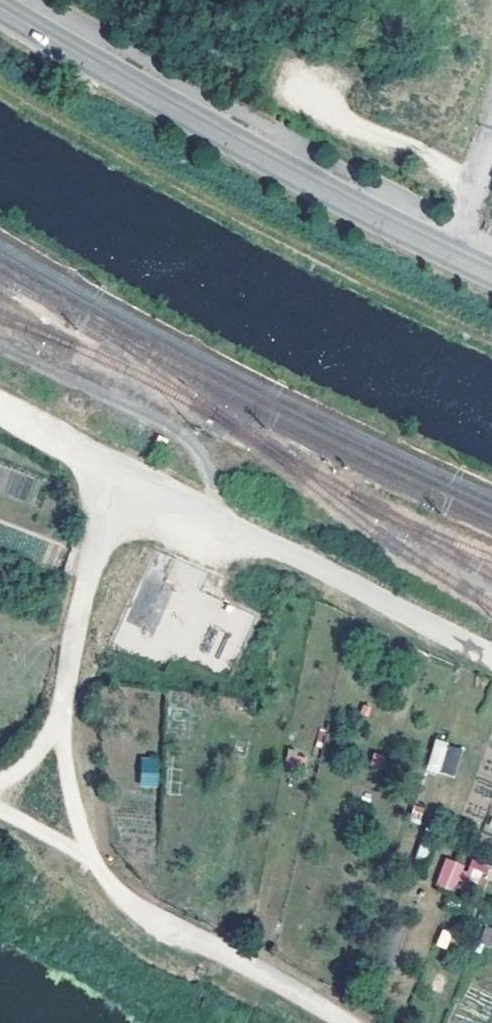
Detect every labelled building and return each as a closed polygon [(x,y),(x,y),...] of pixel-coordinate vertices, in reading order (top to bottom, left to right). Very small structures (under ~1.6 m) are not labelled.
[(456,776),(461,745),(432,740),(427,771),(456,776)] [(159,787),(158,756),(139,757),(140,787),(159,787)] [(434,883),(454,891),(466,865),(446,856),(434,883)] [(464,877),(481,884),(489,865),(472,859),(464,877)]
